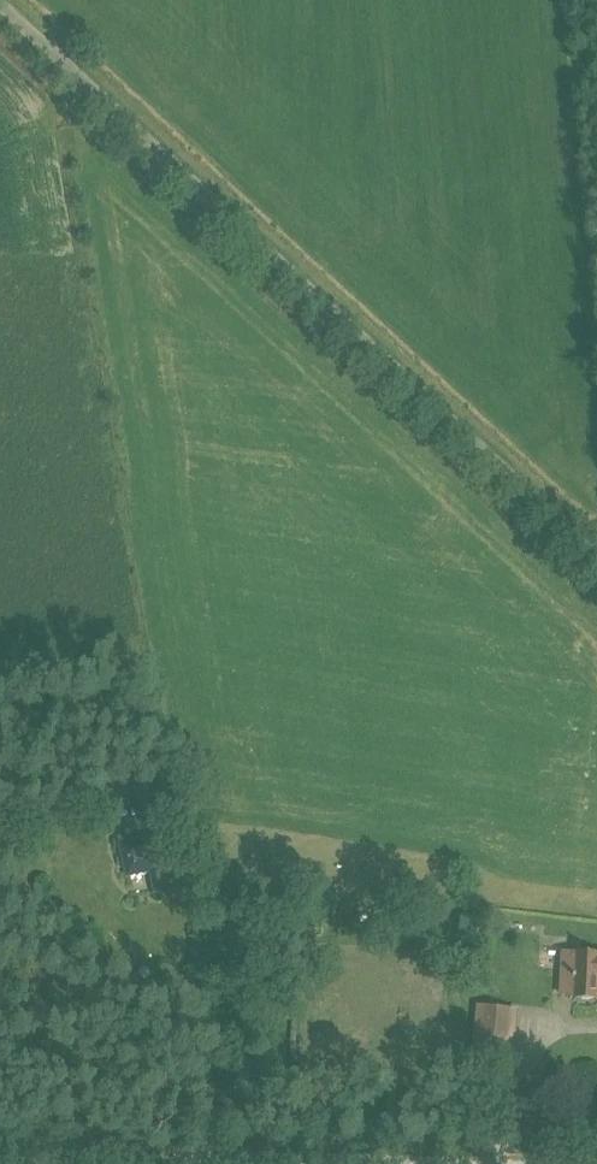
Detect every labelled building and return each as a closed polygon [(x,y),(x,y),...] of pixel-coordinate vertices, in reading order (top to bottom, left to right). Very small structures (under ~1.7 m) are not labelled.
[(165,834),(122,843),(128,873),(152,868),(156,890),(176,885),(165,834)] [(561,993),(573,994),(573,995),(596,996),(596,953),(563,951),(561,993)] [(510,1058),(515,1010),(481,1007),(476,1055),(510,1058)]
